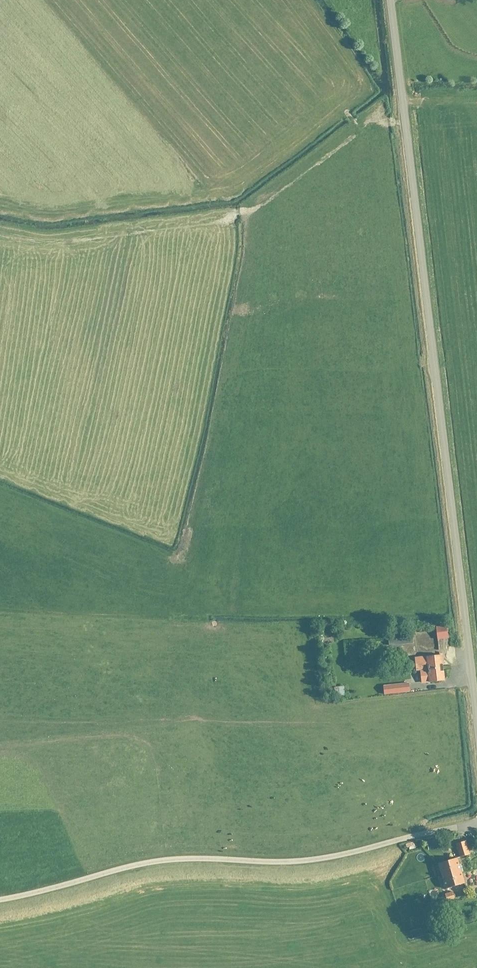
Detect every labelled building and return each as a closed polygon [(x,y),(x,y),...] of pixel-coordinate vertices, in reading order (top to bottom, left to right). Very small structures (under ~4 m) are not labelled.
[(437,640),(448,638),(446,625),(435,627),(437,640)] [(413,643),(412,635),(388,638),(390,646),(413,643)] [(442,655),(426,657),(419,658),(419,660),(415,660),(416,671),(421,670),(428,669),(428,670),(443,668),(442,655)] [(428,670),(428,669),(421,670),(422,683),(429,683),(445,681),(443,668),(428,670)] [(409,683),(383,686),(384,695),(410,692),(409,683)] [(344,687),(334,687),(334,696),(345,695),(344,687)] [(456,844),(460,857),(469,855),(465,841),(456,844)] [(452,875),(462,872),(457,858),(438,864),(441,875),(451,872),(452,875)] [(465,883),(462,872),(452,875),(451,872),(441,875),(445,889),(465,883)] [(453,892),(445,894),(447,901),(455,899),(453,892)] [(408,931),(411,939),(421,936),(418,927),(408,931)]
